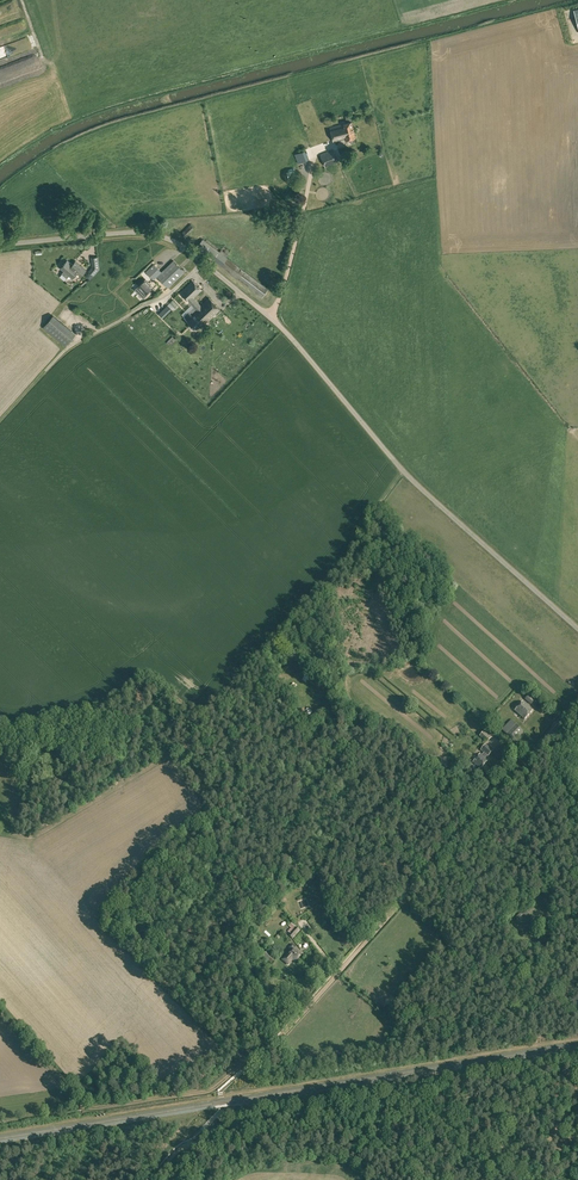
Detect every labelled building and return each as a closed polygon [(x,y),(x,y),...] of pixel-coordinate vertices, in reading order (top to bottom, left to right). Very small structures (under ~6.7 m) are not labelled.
[(0,28),(0,35),(27,26),(24,19),(0,28)] [(318,121),(310,123),(312,133),(320,131),(318,121)] [(330,127),(333,142),(346,139),(355,137),(352,122),(330,127)] [(320,154),(325,167),(338,161),(333,149),(320,154)] [(298,163),(308,159),(305,150),(294,154),(298,163)] [(181,233),(185,237),(194,228),(191,224),(181,233)] [(99,269),(98,257),(94,257),(92,257),(93,266),(93,268),(89,271),(93,275),(94,275),(99,269)] [(60,268),(73,278),(77,273),(80,276),(86,270),(75,261),(72,264),(67,260),(60,268)] [(157,276),(168,288),(185,272),(173,260),(162,271),(154,263),(145,272),(153,280),(157,276)] [(138,286),(146,294),(151,288),(149,285),(150,284),(145,279),(138,286)] [(193,280),(180,292),(197,309),(194,312),(195,313),(192,315),(189,312),(184,316),(196,330),(201,326),(220,309),(209,297),(201,305),(198,301),(194,297),(202,290),(193,280)] [(43,327),(65,346),(76,333),(54,315),(43,327)] [(525,699),(531,705),(534,701),(528,696),(525,699)] [(515,711),(525,719),(533,710),(523,702),(515,711)] [(502,730),(515,743),(524,733),(511,720),(502,730)] [(473,762),(481,769),(488,761),(485,758),(487,756),(488,757),(491,753),(493,751),(485,744),(480,750),(483,753),(481,755),(480,754),(473,762)] [(486,775),(493,770),(491,766),(483,772),(486,775)] [(443,773),(448,777),(451,773),(446,769),(443,773)] [(289,935),(293,939),(300,931),(296,927),(293,925),(288,931),(290,933),(289,935)] [(288,956),(295,963),(303,954),(296,947),(288,956)] [(263,956),(273,965),(277,960),(267,951),(263,956)] [(256,952),(251,956),(255,960),(260,956),(256,952)]
